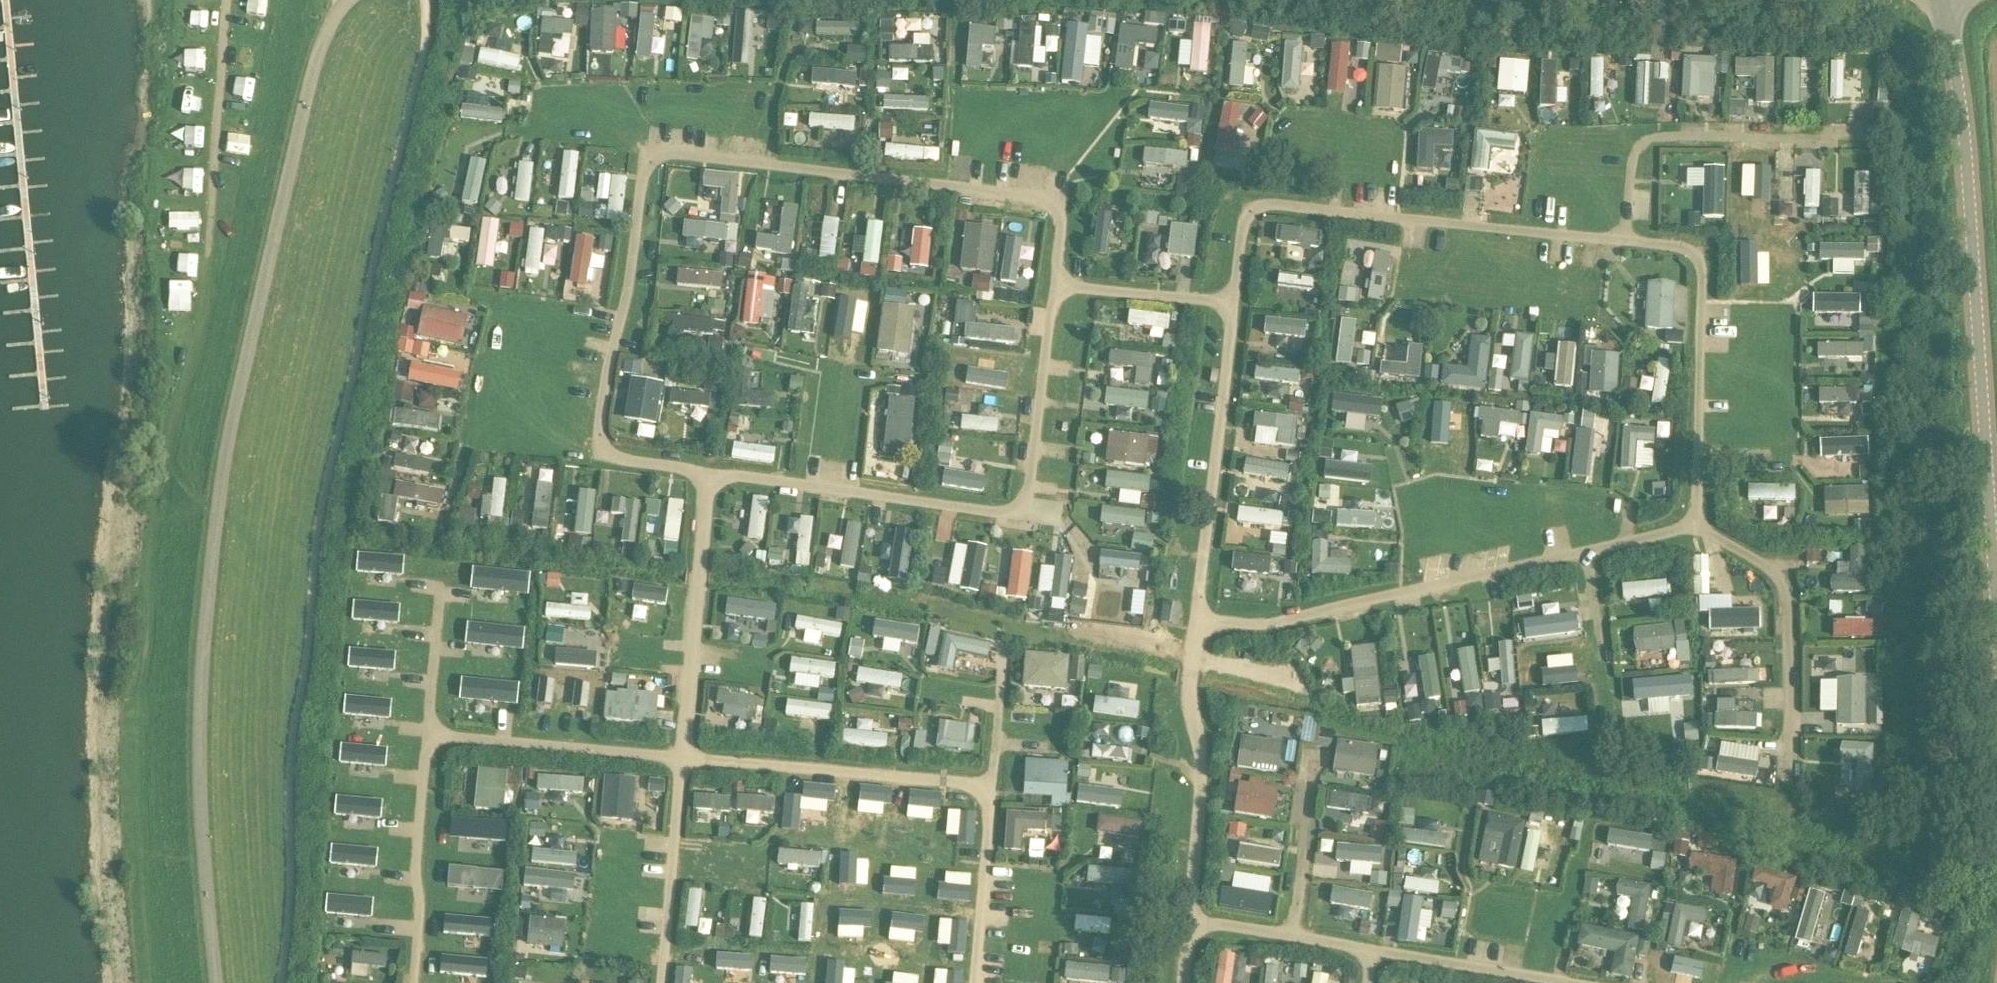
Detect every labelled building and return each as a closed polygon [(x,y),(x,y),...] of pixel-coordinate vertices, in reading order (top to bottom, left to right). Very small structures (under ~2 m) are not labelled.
[(597,6),(596,48),(620,49),(621,6),(597,6)] [(643,8),(642,52),(660,53),(661,8),(643,8)] [(748,58),(773,58),(774,10),(749,9),(748,58)] [(256,35),(271,36),(272,12),(257,11),(256,35)] [(563,76),(564,57),(577,57),(578,14),(549,13),(548,76),(563,76)] [(1086,71),(1087,15),(1071,15),(1069,70),(1086,71)] [(707,39),(720,40),(720,33),(737,33),(737,17),(696,16),(696,60),(707,61),(707,39)] [(1094,33),(1115,34),(1115,20),(1094,19),(1094,33)] [(1168,51),(1171,28),(1126,21),(1118,78),(1138,81),(1143,47),(1168,51)] [(828,37),(863,36),(862,23),(818,24),(819,50),(829,50),(828,37)] [(1044,24),(1024,23),(1022,62),(1042,63),(1044,24)] [(972,64),(987,65),(988,43),(997,43),(997,25),(974,24),(972,64)] [(192,73),(211,72),(211,61),(216,60),(214,30),(190,31),(192,73)] [(919,41),(895,44),(897,62),(922,59),(919,41)] [(1288,89),(1303,90),(1307,43),(1292,41),(1288,89)] [(1255,89),(1257,43),(1238,42),(1236,88),(1255,89)] [(1334,93),(1353,93),(1354,44),(1335,44),(1334,93)] [(485,47),(483,65),(529,70),(531,52),(485,47)] [(1385,64),(1406,63),(1406,50),(1384,51),(1385,64)] [(1837,51),(1836,101),(1881,102),(1882,76),(1880,76),(1880,52),(1837,51)] [(1464,101),(1469,61),(1444,58),(1440,98),(1464,101)] [(1692,58),(1691,102),(1720,102),(1720,59),(1692,58)] [(1596,104),(1611,104),(1612,62),(1597,61),(1596,104)] [(1782,106),(1780,61),(1740,63),(1742,115),(1756,115),(1756,107),(1782,106)] [(1533,94),(1534,62),(1506,62),(1505,94),(1533,94)] [(597,63),(597,77),(609,77),(609,63),(597,63)] [(1545,113),(1564,113),(1564,63),(1545,63),(1545,113)] [(1673,64),(1645,63),(1644,107),(1672,108),(1673,64)] [(1410,112),(1410,66),(1383,66),(1382,112),(1410,112)] [(817,90),(861,87),(860,67),(815,70),(817,90)] [(907,77),(885,76),(885,87),(907,88),(907,77)] [(888,97),(889,112),(934,111),(934,95),(888,97)] [(504,124),(504,102),(466,101),(465,123),(504,124)] [(1224,148),(1243,149),(1244,103),(1226,103),(1224,148)] [(1161,124),(1197,125),(1198,104),(1161,104),(1161,124)] [(861,111),(814,109),(813,129),(860,131),(861,111)] [(237,111),(231,140),(247,143),(252,114),(237,111)] [(942,133),(941,117),(925,118),(926,133),(942,133)] [(882,137),(897,137),(897,123),(882,123),(882,137)] [(1426,171),(1455,172),(1456,136),(1427,135),(1426,171)] [(1522,180),(1528,142),(1487,136),(1481,174),(1522,180)] [(1151,151),(1150,167),(1172,168),(1172,152),(1151,151)] [(584,203),(584,152),(566,152),(566,203),(584,203)] [(1828,170),(1828,153),(1804,153),(1804,170),(1828,170)] [(172,201),(192,200),(192,169),(171,169),(172,201)] [(1730,222),(1729,169),(1710,169),(1712,222),(1730,222)] [(1827,209),(1827,170),(1811,170),(1811,209),(1827,209)] [(725,213),(742,213),(742,172),(712,171),(712,197),(726,197),(725,213)] [(1861,171),(1860,217),(1874,218),(1875,171),(1861,171)] [(498,182),(495,198),(535,204),(540,174),(524,172),(522,186),(498,182)] [(1767,174),(1766,211),(1780,211),(1780,174),(1767,174)] [(1785,178),(1786,194),(1802,193),(1801,177),(1785,178)] [(612,178),(611,213),(626,214),(627,178),(612,178)] [(1860,209),(1859,183),(1849,183),(1850,210),(1860,209)] [(1766,190),(1753,189),(1752,202),(1765,203),(1766,190)] [(1833,215),(1843,215),(1842,199),(1832,199),(1833,215)] [(1767,221),(1800,227),(1804,204),(1784,201),(1781,217),(1768,215),(1767,221)] [(960,221),(971,222),(973,204),(962,203),(960,221)] [(780,217),(780,234),(763,233),(762,254),(800,255),(802,205),(787,204),(787,217),(780,217)] [(1737,205),(1736,221),(1748,222),(1749,205),(1737,205)] [(1109,208),(1098,247),(1111,250),(1122,212),(1109,208)] [(177,239),(196,239),(197,217),(178,217),(177,239)] [(843,259),(845,218),(826,218),(824,259),(843,259)] [(870,219),(869,263),(885,263),(887,220),(870,219)] [(968,220),(966,264),(996,265),(997,221),(968,220)] [(539,237),(554,236),(554,221),(538,222),(539,237)] [(690,221),(689,236),(734,237),(734,222),(690,221)] [(1202,224),(1176,222),(1173,254),(1199,256),(1202,224)] [(450,263),(451,223),(434,223),(433,262),(450,263)] [(494,223),(493,262),(510,263),(511,224),(494,223)] [(909,261),(934,261),(934,225),(915,225),(915,253),(891,253),(891,270),(909,270),(909,261)] [(1282,238),(1319,244),(1321,231),(1285,225),(1282,238)] [(456,226),(454,246),(475,248),(477,228),(456,226)] [(1162,232),(1161,257),(1172,257),(1173,232),(1162,232)] [(596,283),(597,235),(578,235),(578,283),(596,283)] [(532,267),(542,269),(545,252),(547,253),(549,239),(536,237),(532,267)] [(1028,261),(1032,240),(1018,237),(1014,259),(1028,261)] [(1889,240),(1876,240),(1875,252),(1889,252),(1889,240)] [(1803,262),(1802,245),(1751,245),(1751,275),(1766,275),(1766,263),(1803,262)] [(1855,272),(1855,264),(1870,265),(1870,247),(1826,246),(1825,265),(1840,265),(1840,272),(1855,272)] [(1369,284),(1370,248),(1355,248),(1354,296),(1363,296),(1364,284),(1369,284)] [(1378,251),(1371,296),(1387,299),(1394,254),(1378,251)] [(179,264),(177,277),(204,282),(206,268),(179,264)] [(685,294),(728,291),(726,270),(684,273),(685,294)] [(747,322),(775,323),(776,293),(783,294),(783,275),(749,274),(747,322)] [(1283,274),(1283,291),(1319,292),(1320,275),(1283,274)] [(1649,331),(1680,335),(1685,284),(1654,280),(1649,331)] [(873,287),(869,303),(881,306),(886,290),(873,287)] [(841,337),(858,338),(860,294),(843,293),(841,337)] [(1823,327),(1865,325),(1864,295),(1821,297),(1823,327)] [(886,298),(885,349),(915,349),(916,299),(886,298)] [(421,336),(466,345),(472,314),(426,306),(421,336)] [(1173,336),(1171,307),(1132,309),(1133,325),(1156,323),(1157,337),(1173,336)] [(1359,364),(1356,307),(1340,308),(1343,364),(1359,364)] [(968,336),(1016,338),(1017,320),(969,319),(968,336)] [(1270,324),(1270,339),(1310,337),(1309,321),(1270,324)] [(1519,382),(1537,382),(1538,336),(1519,336),(1519,382)] [(1474,371),(1449,369),(1449,388),(1488,390),(1491,339),(1476,338),(1474,371)] [(1826,364),(1868,362),(1867,342),(1825,344),(1826,364)] [(1562,388),(1580,389),(1581,344),(1563,343),(1562,388)] [(1113,359),(1140,359),(1140,384),(1155,384),(1155,351),(1113,351),(1113,359)] [(1594,396),(1621,397),(1622,352),(1595,352),(1594,396)] [(1672,403),(1674,362),(1652,362),(1650,402),(1672,403)] [(1012,386),(1012,364),(968,365),(968,387),(1012,386)] [(1259,367),(1259,383),(1305,384),(1305,368),(1259,367)] [(744,409),(778,410),(778,396),(757,395),(757,369),(744,369),(744,409)] [(1494,395),(1509,395),(1510,370),(1495,369),(1494,395)] [(433,387),(461,393),(465,377),(437,371),(433,387)] [(635,379),(633,423),(663,424),(664,380),(635,379)] [(1625,397),(1644,398),(1644,379),(1625,379),(1625,397)] [(1146,407),(1146,387),(1109,386),(1109,406),(1146,407)] [(702,414),(703,423),(716,422),(715,391),(677,393),(678,415),(702,414)] [(1828,393),(1828,410),(1867,408),(1866,391),(1828,393)] [(892,445),(913,446),(915,395),(893,394),(892,445)] [(444,432),(445,413),(438,412),(439,399),(428,399),(428,408),(401,407),(400,430),(444,432)] [(1340,401),(1340,414),(1382,414),(1382,401),(1340,401)] [(1440,405),(1442,446),(1457,445),(1455,404),(1440,405)] [(1505,427),(1524,427),(1524,410),(1488,408),(1486,436),(1505,436),(1505,427)] [(949,409),(948,422),(1000,424),(1001,410),(949,409)] [(1283,443),(1301,442),(1299,411),(1260,412),(1261,426),(1282,425),(1283,443)] [(1663,436),(1676,436),(1676,423),(1663,423),(1663,436)] [(1627,424),(1628,470),(1659,469),(1659,463),(1642,464),(1641,451),(1661,451),(1660,424),(1627,424)] [(1111,425),(1107,455),(1160,462),(1164,433),(1111,425)] [(1596,428),(1583,428),(1582,462),(1594,462),(1596,428)] [(737,435),(737,463),(782,463),(782,445),(759,445),(759,435),(737,435)] [(1874,460),(1873,439),(1827,440),(1828,462),(1874,460)] [(1291,461),(1292,448),(1279,447),(1278,460),(1291,461)] [(1294,482),(1297,465),(1256,459),(1253,476),(1294,482)] [(1833,467),(1832,499),(1867,500),(1868,468),(1833,467)] [(402,469),(401,498),(424,499),(423,506),(448,506),(448,487),(435,486),(436,470),(402,469)] [(1111,489),(1155,491),(1156,477),(1112,475),(1111,489)] [(509,519),(514,481),(500,479),(498,493),(489,491),(485,516),(509,519)] [(1377,504),(1361,501),(1364,486),(1325,479),(1321,505),(1375,515),(1377,504)] [(542,483),(541,515),(556,515),(557,484),(542,483)] [(1753,484),(1754,506),(1801,504),(1800,483),(1753,484)] [(1672,500),(1671,487),(1658,489),(1659,502),(1672,500)] [(586,496),(585,532),(597,533),(599,497),(586,496)] [(759,496),(753,539),(769,541),(775,499),(759,496)] [(1833,517),(1875,515),(1874,499),(1832,501),(1833,517)] [(670,544),(687,544),(690,501),(672,500),(670,544)] [(1244,502),(1242,524),(1288,526),(1289,504),(1244,502)] [(387,524),(399,525),(401,505),(388,504),(387,524)] [(1106,505),(1106,519),(1139,519),(1139,528),(1150,528),(1151,505),(1106,505)] [(851,514),(846,558),(862,559),(867,516),(851,514)] [(804,516),(804,555),(816,556),(817,517),(804,516)] [(1330,555),(1331,546),(1319,546),(1318,576),(1353,577),(1354,556),(1330,555)] [(1826,566),(1830,551),(1815,547),(1812,562),(1826,566)] [(1013,548),(1012,590),(1032,591),(1033,548),(1013,548)] [(1838,575),(1839,594),(1875,593),(1873,548),(1856,549),(1857,574),(1838,575)] [(756,561),(771,562),(772,550),(756,549),(756,561)] [(1279,556),(1249,557),(1250,576),(1276,575),(1276,577),(1298,576),(1296,549),(1279,550),(1279,556)] [(1115,550),(1111,566),(1140,575),(1145,560),(1115,550)] [(1060,589),(1076,589),(1076,553),(1060,553),(1060,589)] [(364,577),(407,574),(406,554),(363,556),(364,577)] [(478,593),(533,591),(532,571),(477,573),(478,593)] [(566,596),(597,594),(596,581),(565,583),(566,596)] [(1672,581),(1628,583),(1629,601),(1673,599),(1672,581)] [(1716,602),(1730,602),(1730,585),(1716,585),(1716,602)] [(360,625),(404,623),(404,604),(360,606),(360,625)] [(1765,632),(1765,609),(1716,610),(1716,633),(1765,632)] [(800,632),(844,638),(846,619),(803,613),(800,632)] [(756,643),(768,643),(769,617),(729,616),(729,625),(757,626),(756,643)] [(1839,619),(1840,636),(1878,634),(1877,617),(1839,619)] [(894,641),(916,645),(919,626),(881,620),(876,652),(892,654),(894,641)] [(471,645),(525,647),(526,624),(472,621),(471,645)] [(1641,650),(1680,648),(1678,625),(1640,627),(1641,650)] [(1571,626),(1545,627),(1546,637),(1571,636),(1571,626)] [(981,656),(984,641),(951,632),(943,662),(963,667),(967,652),(981,656)] [(558,634),(557,666),(601,667),(601,635),(558,634)] [(1469,687),(1482,685),(1478,639),(1465,640),(1469,687)] [(1382,700),(1379,645),(1358,646),(1361,701),(1382,700)] [(354,650),(355,672),(400,670),(399,648),(354,650)] [(1074,686),(1072,652),(1028,654),(1030,689),(1074,686)] [(1424,653),(1425,669),(1414,669),(1415,703),(1429,702),(1428,693),(1440,693),(1439,653),(1424,653)] [(841,680),(841,661),(796,660),(796,678),(841,680)] [(860,684),(905,690),(908,672),(863,666),(860,684)] [(1761,687),(1762,668),(1718,667),(1718,686),(1761,687)] [(1571,686),(1570,668),(1524,670),(1525,676),(1538,676),(1538,687),(1571,686)] [(1141,691),(1141,672),(1113,673),(1113,691),(1141,691)] [(1841,727),(1870,727),(1871,674),(1841,673),(1841,727)] [(1677,693),(1675,675),(1659,676),(1661,694),(1677,693)] [(519,700),(520,678),(468,676),(467,698),(519,700)] [(618,683),(613,718),(657,724),(661,689),(618,683)] [(1497,703),(1510,699),(1506,685),(1493,688),(1497,703)] [(584,712),(586,693),(544,688),(542,707),(584,712)] [(1679,692),(1678,718),(1692,718),(1694,693),(1679,692)] [(734,696),(729,709),(747,716),(752,703),(734,696)] [(396,718),(396,698),(352,698),(352,717),(396,718)] [(1740,707),(1740,698),(1721,698),(1721,731),(1761,731),(1761,707),(1740,707)] [(818,721),(836,721),(836,701),(792,700),(791,719),(819,719),(818,721)] [(1590,712),(1545,714),(1546,736),(1590,734),(1590,712)] [(947,723),(948,747),(971,746),(970,722),(947,723)] [(848,730),(847,745),(893,747),(894,732),(848,730)] [(1245,766),(1284,767),(1285,734),(1245,733),(1245,766)] [(1378,772),(1381,743),(1327,736),(1326,746),(1337,748),(1335,767),(1378,772)] [(1861,790),(1876,791),(1877,740),(1848,739),(1847,757),(1862,757),(1861,790)] [(1099,744),(1097,760),(1132,764),(1134,748),(1099,744)] [(346,748),(348,767),(391,764),(390,746),(346,748)] [(1028,804),(1058,807),(1058,806),(1068,807),(1073,760),(1033,755),(1028,804)] [(1721,760),(1720,776),(1760,778),(1761,762),(1721,760)] [(478,768),(478,806),(514,807),(515,769),(478,768)] [(639,820),(640,776),(617,776),(617,820),(639,820)] [(1128,781),(1096,776),(1092,803),(1124,808),(1128,781)] [(544,779),(545,794),(590,792),(589,777),(544,779)] [(669,791),(669,779),(654,778),(653,791),(669,791)] [(1280,813),(1281,784),(1240,782),(1239,811),(1280,813)] [(1844,799),(1863,796),(1861,783),(1842,785),(1844,799)] [(741,792),(741,808),(752,808),(752,821),(763,822),(763,809),(779,810),(780,794),(741,792)] [(705,793),(705,811),(736,811),(736,793),(705,793)] [(851,798),(847,837),(862,838),(865,799),(851,798)] [(387,819),(387,801),(342,801),(342,818),(387,819)] [(901,822),(929,818),(927,802),(899,806),(901,822)] [(937,811),(937,845),(955,845),(956,811),(937,811)] [(1013,811),(1013,843),(1031,843),(1031,826),(1049,827),(1049,812),(1013,811)] [(1104,817),(1104,832),(1142,834),(1143,818),(1104,817)] [(1485,858),(1523,864),(1528,825),(1490,820),(1485,858)] [(576,836),(576,821),(545,821),(545,846),(561,846),(561,836),(576,836)] [(1239,821),(1237,837),(1251,838),(1253,822),(1239,821)] [(1585,844),(1586,827),(1531,825),(1531,842),(1585,844)] [(1036,833),(1031,847),(1047,852),(1052,838),(1036,833)] [(1409,847),(1451,848),(1452,834),(1409,833),(1409,847)] [(1348,835),(1343,855),(1381,864),(1386,843),(1348,835)] [(1738,892),(1737,858),(1717,858),(1717,848),(1697,849),(1697,838),(1680,839),(1681,873),(1716,872),(1717,893),(1738,892)] [(1530,845),(1528,859),(1552,863),(1554,849),(1530,845)] [(835,884),(849,886),(854,850),(841,848),(835,884)] [(1287,850),(1235,848),(1234,864),(1286,866),(1287,850)] [(337,849),(337,867),(382,868),(382,850),(337,849)] [(783,878),(816,877),(815,850),(782,851),(783,878)] [(1443,869),(1429,869),(1429,859),(1411,858),(1410,895),(1442,896),(1443,869)] [(1127,878),(1127,864),(1092,863),(1092,877),(1127,878)] [(1771,899),(1770,901),(1790,909),(1801,880),(1764,866),(1753,892),(1771,899)] [(546,869),(545,887),(581,888),(581,870),(546,869)] [(1233,894),(1233,908),(1282,907),(1282,878),(1271,878),(1271,893),(1233,894)] [(1633,930),(1649,933),(1658,888),(1625,881),(1622,898),(1639,901),(1633,930)] [(706,927),(707,888),(692,887),(691,927),(706,927)] [(1834,936),(1846,899),(1818,890),(1802,940),(1821,946),(1826,933),(1834,936)] [(331,894),(331,916),(377,916),(377,894),(331,894)] [(769,939),(775,898),(759,896),(753,937),(769,939)] [(1759,898),(1754,911),(1767,917),(1772,904),(1759,898)] [(818,942),(818,902),(804,901),(804,942),(818,942)] [(1409,938),(1421,939),(1421,922),(1434,922),(1434,904),(1410,904),(1409,938)] [(1868,957),(1877,908),(1862,905),(1852,954),(1868,957)] [(1709,925),(1710,909),(1675,907),(1673,935),(1693,936),(1694,924),(1709,925)] [(530,941),(566,942),(567,915),(531,913),(530,941)] [(836,927),(834,947),(868,949),(870,929),(836,927)] [(1627,934),(1621,971),(1639,974),(1645,937),(1627,934)] [(887,958),(919,959),(920,938),(888,937),(887,958)] [(931,963),(963,964),(963,944),(931,944),(931,963)] [(357,969),(391,970),(391,951),(357,950),(357,969)] [(1220,982),(1239,982),(1239,951),(1221,950),(1220,982)] [(689,982),(704,982),(705,952),(690,952),(689,982)] [(476,970),(476,954),(459,955),(459,971),(476,970)] [(811,956),(775,956),(775,975),(811,975),(811,956)] [(730,959),(730,982),(747,982),(747,959),(730,959)] [(1115,962),(1070,959),(1069,981),(1110,982),(1114,982),(1115,962)] [(825,982),(841,982),(840,962),(825,963),(825,982)] [(456,963),(440,965),(442,982),(454,982),(459,982),(456,963)] [(1285,965),(1270,964),(1270,982),(1285,982),(1285,965)] [(881,981),(894,982),(911,982),(913,972),(883,966),(881,981)] [(1335,973),(1320,970),(1317,982),(1333,982),(1335,973)] [(1718,977),(1684,970),(1681,982),(1716,982),(1718,977)] [(524,974),(526,982),(539,982),(537,972),(524,974)] [(957,975),(928,974),(928,982),(957,982),(957,975)]
